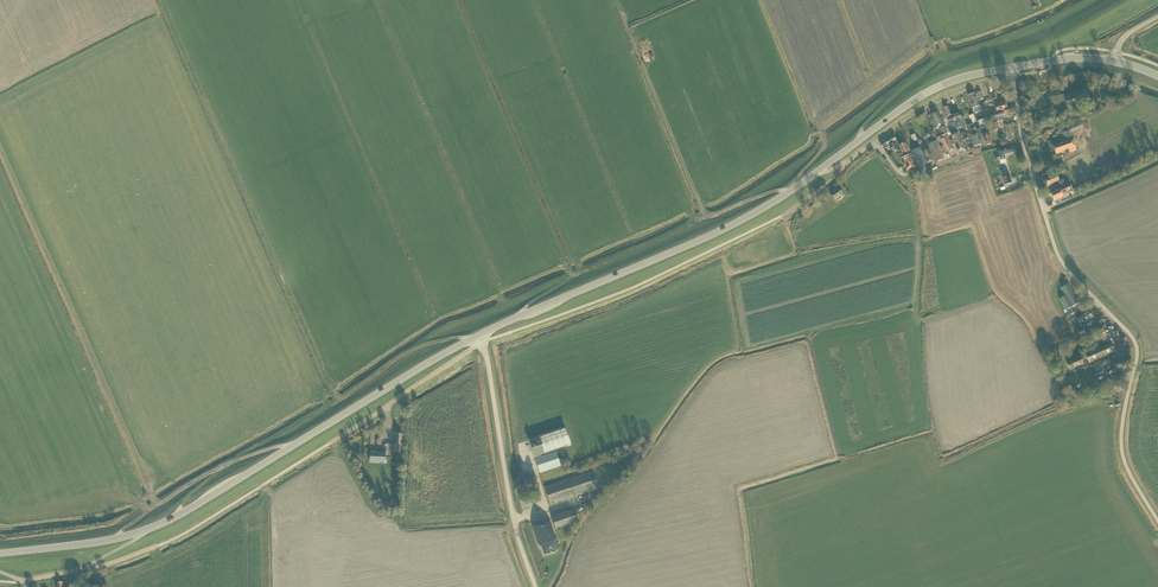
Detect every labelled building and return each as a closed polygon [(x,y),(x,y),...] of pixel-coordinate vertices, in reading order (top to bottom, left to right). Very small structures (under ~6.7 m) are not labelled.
[(976,107),(979,106),(975,94),(969,96),(974,111),(977,110),(976,107)] [(1008,109),(1006,101),(1002,103),(1002,102),(999,103),(998,100),(993,102),(996,112),(1008,109)] [(1002,111),(1003,115),(1004,115),(1005,117),(1011,116),(1009,109),(1003,111),(1002,111)] [(932,119),(935,128),(938,127),(939,128),(941,131),(939,132),(941,135),(947,133),(941,118),(940,118),(937,112),(931,114),(933,119),(932,119)] [(954,121),(958,129),(964,126),(961,119),(962,119),(959,112),(951,115),(954,121)] [(1064,112),(1055,116),(1057,121),(1066,117),(1064,112)] [(952,118),(948,120),(952,130),(954,129),(955,132),(950,134),(953,140),(956,139),(957,141),(961,140),(957,128),(956,128),(954,122),(953,122),(952,118)] [(1062,131),(1062,133),(1061,133),(1065,141),(1053,145),(1056,154),(1076,146),(1071,133),(1084,127),(1080,119),(1068,125),(1060,128),(1060,126),(1057,127),(1059,132),(1062,131)] [(1003,124),(1008,140),(1015,138),(1014,133),(1014,129),(1015,129),(1013,122),(1003,124)] [(970,134),(974,146),(981,144),(977,132),(976,128),(971,129),(972,134),(970,134)] [(982,134),(983,137),(985,145),(992,143),(990,135),(989,135),(988,132),(985,133),(985,134),(982,134)] [(896,139),(893,135),(885,140),(885,139),(879,142),(882,147),(886,145),(887,147),(889,146),(893,152),(899,149),(894,142),(893,141),(896,139)] [(954,150),(950,141),(948,136),(941,139),(946,151),(949,150),(949,152),(954,150)] [(957,141),(956,139),(953,140),(950,141),(952,145),(955,144),(958,152),(965,149),(961,140),(957,141)] [(940,147),(937,140),(929,143),(937,161),(944,158),(940,147)] [(907,170),(909,169),(915,166),(910,154),(909,154),(908,151),(909,150),(905,142),(899,145),(903,153),(903,154),(904,157),(901,158),(904,167),(905,166),(907,170)] [(912,154),(915,161),(923,158),(924,157),(919,147),(911,151),(912,154)] [(922,150),(925,157),(927,163),(935,160),(929,147),(922,150)] [(994,156),(995,161),(998,160),(1005,158),(1004,155),(1013,153),(1012,151),(1012,147),(1004,149),(996,151),(997,155),(994,156)] [(924,160),(923,158),(915,161),(918,167),(925,165),(925,164),(926,163),(925,159),(924,160)] [(1066,170),(1063,163),(1054,167),(1055,169),(1055,170),(1059,168),(1061,172),(1066,170)] [(1051,183),(1059,180),(1054,170),(1049,173),(1050,176),(1043,178),(1047,186),(1052,184),(1051,183)] [(1011,183),(1008,173),(1001,175),(1004,185),(1011,183)] [(1064,178),(1060,180),(1057,181),(1059,187),(1063,186),(1066,184),(1064,180),(1064,178)] [(1063,196),(1062,195),(1072,190),(1070,185),(1068,185),(1064,187),(1065,188),(1060,190),(1060,189),(1051,193),(1054,200),(1063,196)] [(840,196),(843,193),(840,188),(835,192),(835,191),(831,194),(835,201),(840,197),(840,196)] [(1061,288),(1065,295),(1059,299),(1066,310),(1079,302),(1068,284),(1061,288)] [(1077,319),(1085,329),(1093,323),(1090,319),(1093,316),(1088,311),(1077,319)] [(1083,328),(1078,332),(1081,337),(1086,333),(1083,328)] [(1081,356),(1066,362),(1070,370),(1086,363),(1086,364),(1115,352),(1111,342),(1081,355),(1081,356)] [(541,457),(540,455),(571,445),(565,428),(528,440),(535,459),(541,457)] [(401,448),(401,444),(402,444),(403,434),(395,434),(395,444),(394,444),(393,453),(400,453),(400,448),(401,448)] [(385,452),(370,451),(370,462),(385,462),(385,452)] [(540,473),(560,466),(556,452),(541,457),(535,459),(540,473)] [(593,471),(571,478),(544,487),(550,505),(599,488),(593,471)] [(551,516),(555,530),(576,523),(571,509),(551,516)] [(556,544),(559,543),(557,539),(556,540),(549,520),(533,526),(539,546),(541,545),(544,555),(558,550),(556,544)]
